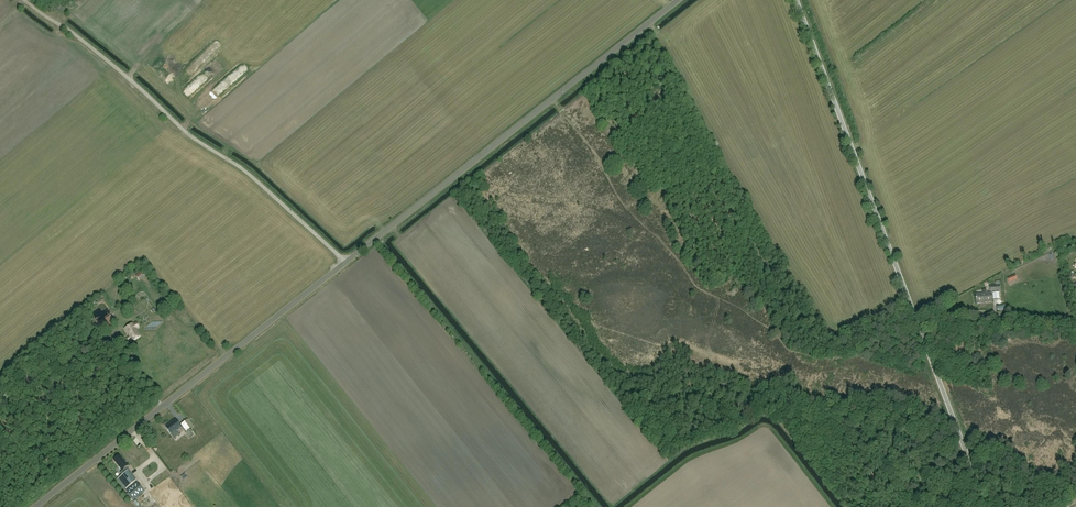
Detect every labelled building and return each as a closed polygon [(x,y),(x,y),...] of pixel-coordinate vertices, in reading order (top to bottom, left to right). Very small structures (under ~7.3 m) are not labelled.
[(141,271),(136,276),(139,280),(145,275),(141,271)] [(991,292),(1000,291),(999,281),(996,282),(996,285),(990,286),(991,292)] [(983,294),(976,294),(977,303),(992,302),(991,293),(987,293),(986,289),(982,290),(983,294)] [(115,323),(110,315),(99,323),(104,331),(115,323)] [(133,340),(140,336),(133,324),(125,328),(128,333),(129,333),(133,340)] [(171,423),(166,427),(170,434),(176,430),(176,431),(181,427),(175,418),(170,422),(171,423)] [(190,429),(185,432),(189,437),(194,434),(190,429)] [(113,459),(122,470),(129,465),(125,460),(124,461),(119,455),(113,459)] [(154,473),(154,475),(158,476),(157,477),(162,477),(163,468),(152,465),(151,472),(154,473)] [(129,470),(127,467),(122,470),(123,471),(120,472),(122,475),(128,470),(129,470)] [(128,470),(117,479),(125,489),(136,480),(128,470)] [(137,482),(126,490),(134,499),(144,491),(137,482)]
